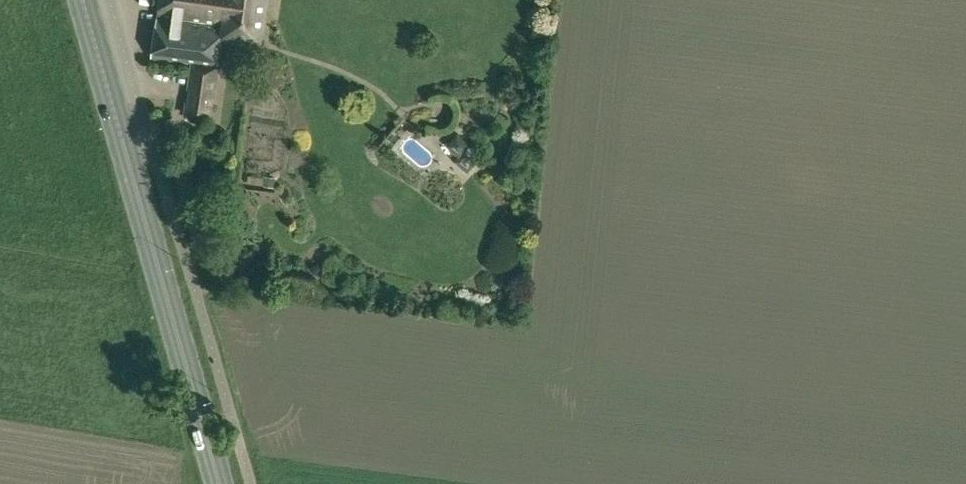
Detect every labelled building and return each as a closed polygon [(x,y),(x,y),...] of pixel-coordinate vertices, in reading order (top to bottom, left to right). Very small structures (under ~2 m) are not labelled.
[(210,116),(217,65),(222,33),(261,38),(266,0),(160,0),(152,56),(195,61),(187,113),(210,116)] [(458,132),(447,144),(459,154),(470,142),(458,132)] [(265,176),(264,185),(274,186),(275,177),(265,176)]
